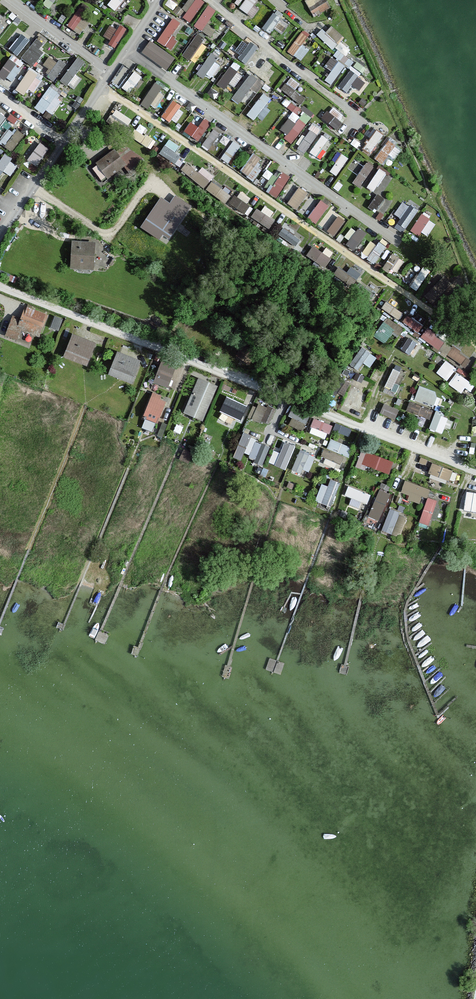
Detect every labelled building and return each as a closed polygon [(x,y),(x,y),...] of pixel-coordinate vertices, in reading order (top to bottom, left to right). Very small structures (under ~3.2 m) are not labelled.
[(58,0),(45,0),(43,3),(52,9),(58,0)] [(114,10),(124,0),(110,0),(107,2),(114,10)] [(188,10),(183,18),(204,31),(217,9),(202,0),(188,0),(183,8),(188,10)] [(258,0),(245,0),(240,6),(248,13),(258,0)] [(313,16),(330,8),(326,0),(306,0),(313,16)] [(68,25),(82,33),(93,14),(79,6),(68,25)] [(270,32),(281,17),(274,12),(263,27),(270,32)] [(173,49),(178,38),(174,36),(181,21),(171,16),(158,42),(173,49)] [(283,19),(276,26),(282,32),(288,25),(283,19)] [(318,36),(335,51),(333,53),(349,67),(354,62),(346,54),(351,49),(341,41),(345,36),(330,23),(318,36)] [(127,28),(120,24),(117,28),(110,24),(103,36),(117,45),(127,28)] [(310,48),(304,44),(309,36),(302,31),(288,51),(302,60),(310,48)] [(191,60),(206,38),(198,32),(183,55),(191,60)] [(18,55),(30,39),(22,33),(10,48),(18,55)] [(40,48),(44,44),(38,38),(22,56),(33,66),(45,52),(40,48)] [(150,39),(141,52),(167,70),(176,58),(150,39)] [(239,58),(247,63),(258,45),(250,41),(239,58)] [(262,51),(251,66),(264,76),(275,61),(262,51)] [(46,74),(54,80),(66,66),(52,54),(44,64),(50,69),(46,74)] [(198,73),(211,80),(222,61),(209,54),(198,73)] [(62,79),(70,85),(86,61),(78,56),(62,79)] [(331,70),(325,79),(333,84),(346,64),(332,56),(325,66),(331,70)] [(10,84),(22,66),(9,58),(0,72),(0,78),(10,84)] [(217,83),(225,89),(229,83),(235,86),(243,75),(237,71),(241,65),(234,60),(217,83)] [(364,69),(354,63),(339,86),(348,92),(353,84),(360,89),(365,80),(359,76),(364,69)] [(141,64),(136,69),(143,76),(148,71),(141,64)] [(115,78),(123,84),(133,71),(125,65),(115,78)] [(29,88),(34,92),(44,78),(29,68),(16,89),(25,94),(29,88)] [(135,70),(123,87),(130,93),(142,76),(135,70)] [(251,88),(257,92),(264,83),(251,73),(232,97),(239,103),(251,88)] [(290,76),(282,90),(303,103),(306,97),(296,90),(301,82),(290,76)] [(154,109),(166,88),(155,81),(143,102),(154,109)] [(53,114),(65,99),(49,87),(35,106),(44,113),(46,109),(53,114)] [(265,106),(271,98),(264,92),(249,112),(262,121),(271,109),(265,106)] [(298,114),(302,109),(292,101),(288,105),(298,114)] [(333,105),(323,118),(336,128),(346,116),(333,105)] [(305,106),(297,120),(289,116),(280,132),(295,141),(313,111),(305,106)] [(198,126),(193,121),(185,128),(196,140),(213,124),(206,118),(198,126)] [(304,153),(322,128),(315,123),(297,148),(304,153)] [(9,127),(0,142),(13,150),(23,134),(9,127)] [(213,128),(204,145),(214,151),(224,135),(213,128)] [(372,154),(384,133),(376,128),(364,149),(372,154)] [(137,129),(132,136),(148,146),(153,139),(137,129)] [(316,156),(330,139),(323,134),(310,152),(316,156)] [(375,157),(386,166),(402,146),(390,137),(375,157)] [(233,140),(222,158),(230,162),(241,144),(233,140)] [(28,159),(36,166),(49,148),(41,142),(28,159)] [(176,164),(182,156),(166,144),(160,152),(176,164)] [(115,150),(95,164),(108,182),(127,167),(115,150)] [(251,176),(262,157),(252,152),(242,171),(251,176)] [(338,175),(349,157),(341,152),(330,171),(338,175)] [(5,171),(11,175),(19,164),(4,154),(0,160),(0,178),(5,171)] [(365,188),(373,165),(363,161),(355,184),(365,188)] [(203,167),(199,171),(187,162),(181,169),(205,188),(214,176),(203,167)] [(277,197),(292,176),(280,168),(265,189),(277,197)] [(376,192),(387,172),(379,168),(368,187),(376,192)] [(212,182),(208,189),(225,200),(229,193),(212,182)] [(299,185),(289,203),(299,209),(309,191),(299,185)] [(370,205),(378,210),(385,197),(378,193),(370,205)] [(168,207),(160,202),(142,227),(159,239),(162,234),(169,239),(190,207),(175,196),(168,207)] [(317,223),(330,205),(322,199),(308,216),(317,223)] [(410,204),(395,227),(404,232),(419,209),(410,204)] [(397,223),(402,214),(395,210),(390,218),(397,223)] [(411,230),(419,236),(433,217),(424,211),(411,230)] [(335,236),(346,220),(337,213),(326,230),(335,236)] [(348,243),(357,248),(367,232),(359,227),(348,243)] [(374,263),(387,247),(380,241),(367,258),(374,263)] [(95,243),(72,242),(71,270),(94,270),(95,243)] [(391,273),(401,258),(394,252),(383,267),(391,273)] [(422,266),(411,287),(418,291),(430,270),(422,266)] [(445,277),(425,294),(434,303),(453,286),(445,277)] [(360,280),(348,296),(363,308),(376,293),(360,280)] [(400,319),(404,313),(387,301),(382,307),(400,319)] [(21,324),(10,321),(5,337),(19,341),(22,332),(39,338),(47,314),(26,308),(21,324)] [(418,332),(423,324),(408,313),(403,321),(418,332)] [(388,344),(401,326),(388,316),(375,334),(388,344)] [(439,349),(446,339),(427,327),(420,337),(439,349)] [(96,344),(72,336),(64,358),(88,367),(96,344)] [(414,356),(421,344),(409,336),(401,349),(414,356)] [(454,344),(448,351),(464,367),(471,360),(454,344)] [(358,370),(364,362),(370,366),(378,357),(363,346),(350,363),(358,370)] [(250,348),(243,360),(250,364),(257,352),(250,348)] [(140,361),(117,353),(109,376),(132,384),(140,361)] [(448,380),(457,368),(446,360),(437,372),(448,380)] [(176,366),(162,361),(153,382),(167,388),(176,366)] [(395,396),(400,384),(395,382),(401,370),(394,367),(384,391),(395,396)] [(466,387),(471,390),(475,384),(457,371),(448,382),(462,392),(466,387)] [(217,386),(198,378),(183,414),(202,422),(217,386)] [(415,399),(434,406),(439,391),(420,385),(415,399)] [(345,405),(360,410),(366,392),(351,387),(345,405)] [(166,400),(152,394),(143,418),(157,423),(166,400)] [(246,414),(250,405),(225,394),(221,403),(246,414)] [(270,424),(276,409),(259,402),(253,418),(270,424)] [(383,404),(382,415),(397,417),(398,406),(383,404)] [(432,417),(432,407),(415,405),(414,415),(432,417)] [(435,411),(430,428),(444,432),(449,415),(435,411)] [(328,438),(333,424),(314,417),(309,432),(328,438)] [(350,435),(353,429),(340,424),(337,430),(350,435)] [(245,456),(265,462),(270,444),(250,438),(245,456)] [(331,438),(328,448),(348,456),(352,446),(331,438)] [(185,449),(181,458),(189,461),(193,452),(185,449)] [(285,449),(279,468),(286,470),(293,452),(285,449)] [(293,467),(309,473),(316,455),(301,449),(293,467)] [(390,474),(395,460),(362,449),(358,463),(390,474)] [(433,462),(429,472),(450,481),(455,470),(433,462)] [(282,484),(286,471),(278,469),(274,482),(282,484)] [(331,478),(329,485),(321,482),(316,501),(333,506),(340,481),(331,478)] [(405,481),(402,492),(411,494),(409,500),(421,502),(423,496),(429,497),(431,487),(405,481)] [(349,485),(346,494),(353,497),(352,499),(368,504),(372,494),(349,485)] [(380,521),(390,492),(379,488),(369,517),(380,521)] [(468,490),(464,509),(475,511),(475,492),(468,490)] [(431,525),(438,499),(427,496),(420,522),(431,525)] [(391,534),(400,511),(391,508),(382,530),(391,534)] [(401,535),(407,516),(400,514),(393,533),(401,535)]
